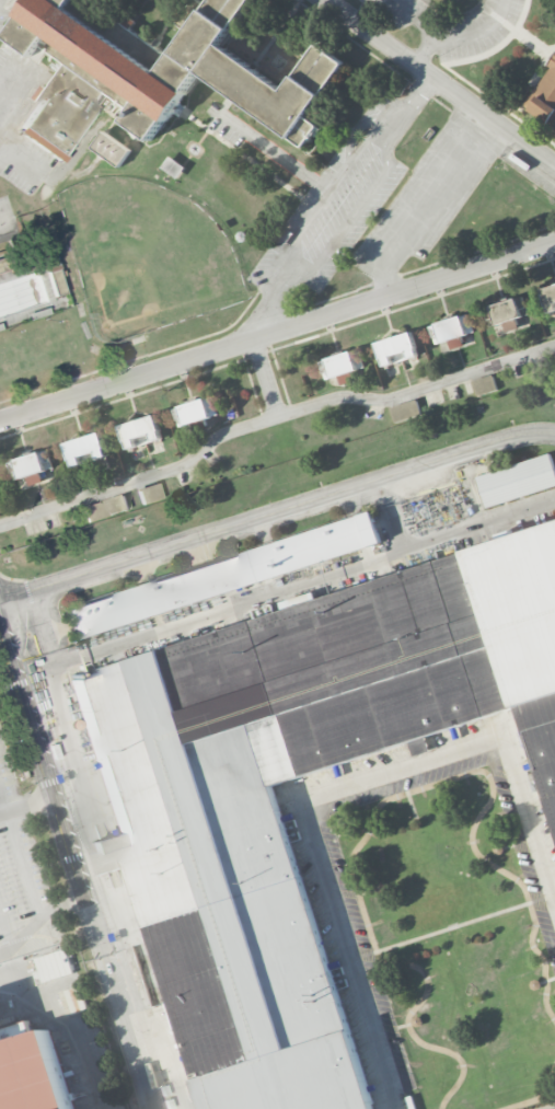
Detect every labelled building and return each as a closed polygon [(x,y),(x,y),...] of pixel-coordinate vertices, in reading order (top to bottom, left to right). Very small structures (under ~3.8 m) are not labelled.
[(308,118),(344,62),(315,44),(287,89),(219,46),(249,0),(208,0),(163,70),(70,10),(76,0),(30,0),(8,36),(58,68),(16,135),(60,163),(103,95),(121,106),(112,114),(154,141),(196,75),(306,145),(324,129),(308,118)] [(554,125),(554,56),(549,66),(551,67),(526,107),(554,125)] [(131,150),(104,131),(92,148),(119,167),(131,150)] [(543,288),(551,325),(554,324),(554,285),(543,288)] [(491,304),(496,325),(504,323),(506,332),(518,329),(516,318),(528,315),(524,298),(491,304)] [(429,326),(434,345),(448,341),(451,350),(464,347),(461,336),(474,332),(469,315),(429,326)] [(418,358),(413,334),(377,341),(382,365),(418,358)] [(320,359),(323,378),(357,372),(354,354),(320,359)] [(497,390),(492,375),(472,381),(477,397),(497,390)] [(211,417),(205,399),(173,409),(178,427),(211,417)] [(395,423),(421,415),(416,400),(390,408),(395,423)] [(120,425),(126,448),(162,439),(156,416),(120,425)] [(65,443),(72,467),(82,465),(80,456),(96,452),(97,458),(107,456),(101,434),(65,443)] [(14,461),(17,469),(21,479),(28,476),(31,486),(43,482),(39,472),(52,468),(47,450),(14,461)] [(550,455),(554,473),(554,488),(486,509),(476,477),(550,455)] [(161,500),(157,484),(137,489),(141,505),(161,500)] [(128,510),(123,494),(82,508),(87,523),(128,510)] [(64,602),(73,633),(383,551),(375,520),(64,602)] [(411,747),(414,755),(427,752),(429,735),(524,708),(554,820),(554,523),(69,665),(115,834),(90,841),(100,876),(135,866),(200,1108),(370,1108),(280,782),(411,747)] [(53,1029),(34,1035),(30,1019),(0,1029),(0,1108),(81,1108),(53,1029)]
